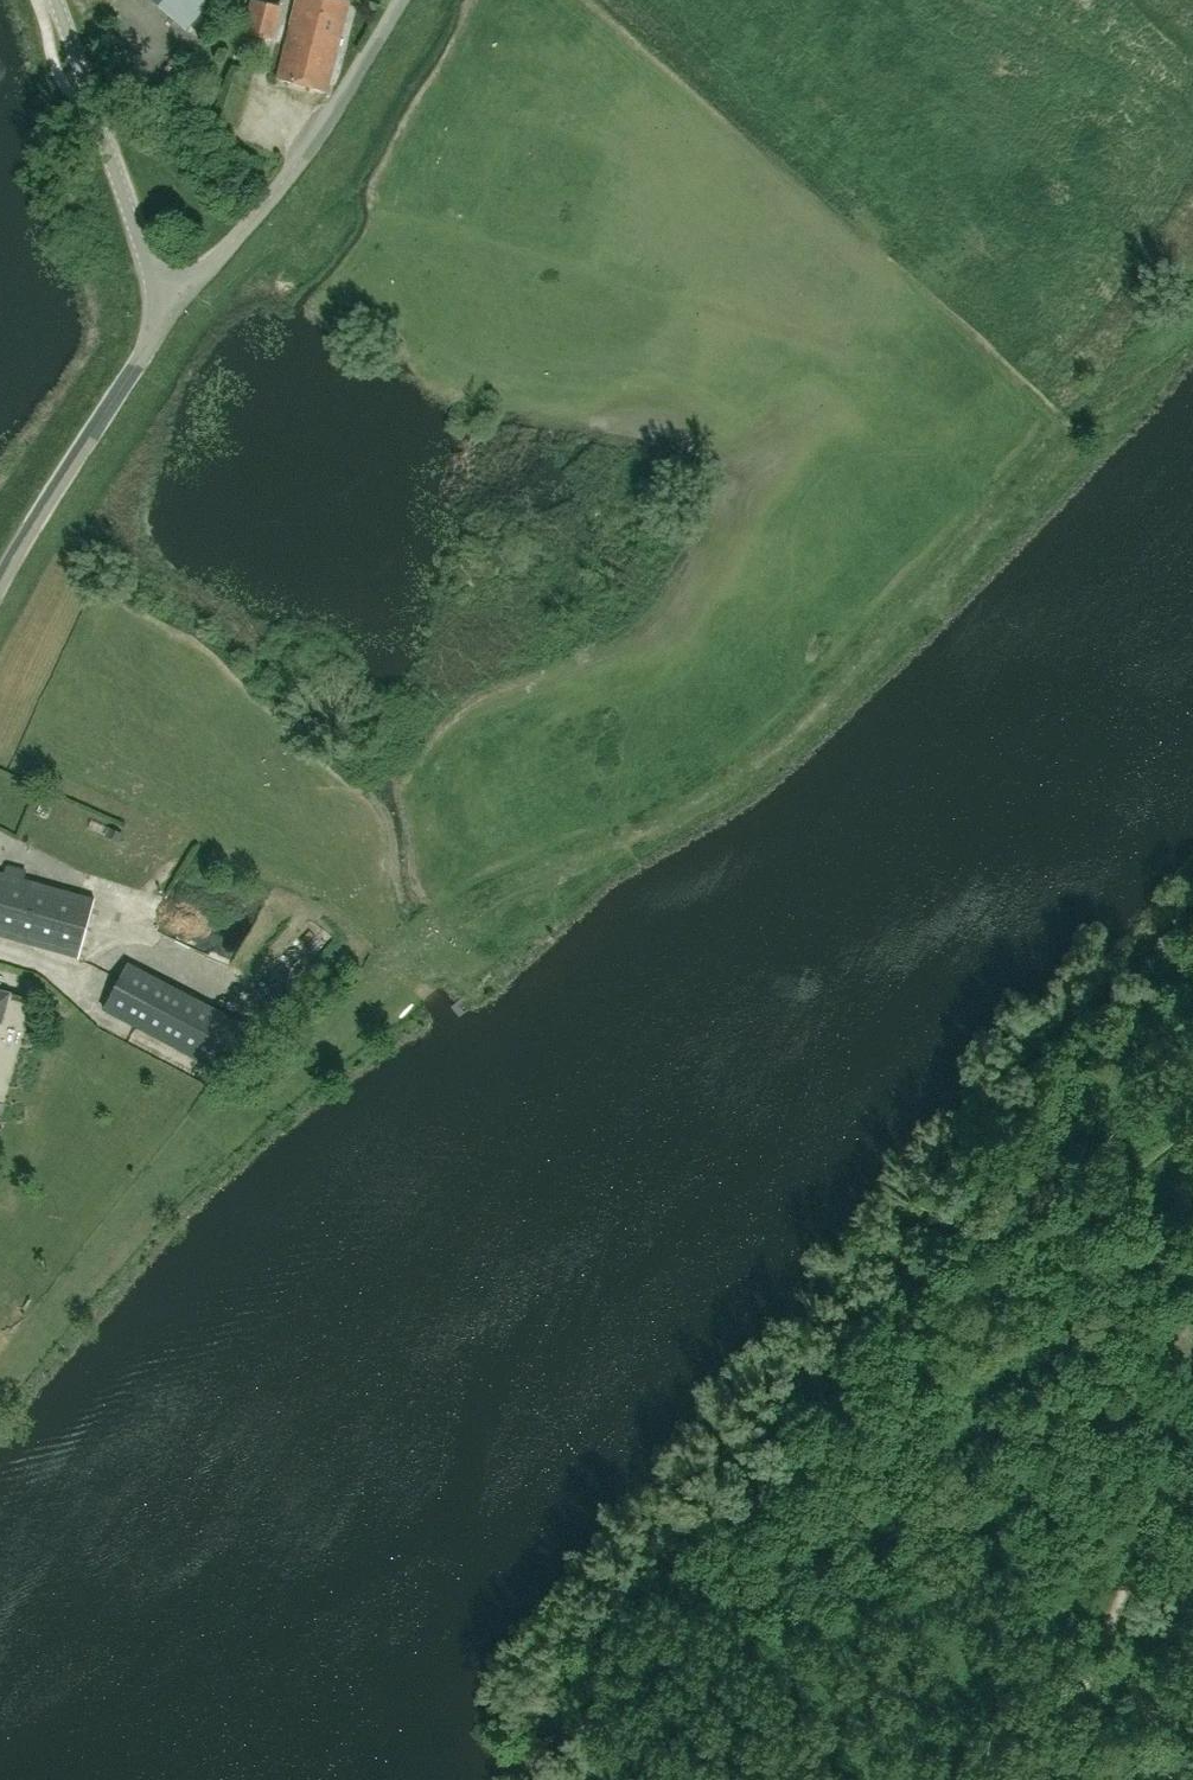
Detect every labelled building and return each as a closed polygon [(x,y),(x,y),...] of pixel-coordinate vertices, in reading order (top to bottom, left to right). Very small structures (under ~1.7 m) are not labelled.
[(211,0),(152,0),(186,29),(211,0)] [(280,5),(258,0),(250,0),(242,32),(271,39),(280,5)] [(350,0),(349,0),(296,0),(276,78),(327,92),(350,0)] [(95,898),(25,878),(27,870),(7,864),(5,873),(0,871),(0,935),(78,958),(95,898)] [(244,1025),(128,963),(103,1009),(220,1070),(244,1025)] [(11,993),(0,990),(0,1023),(1,1023),(11,993)]
